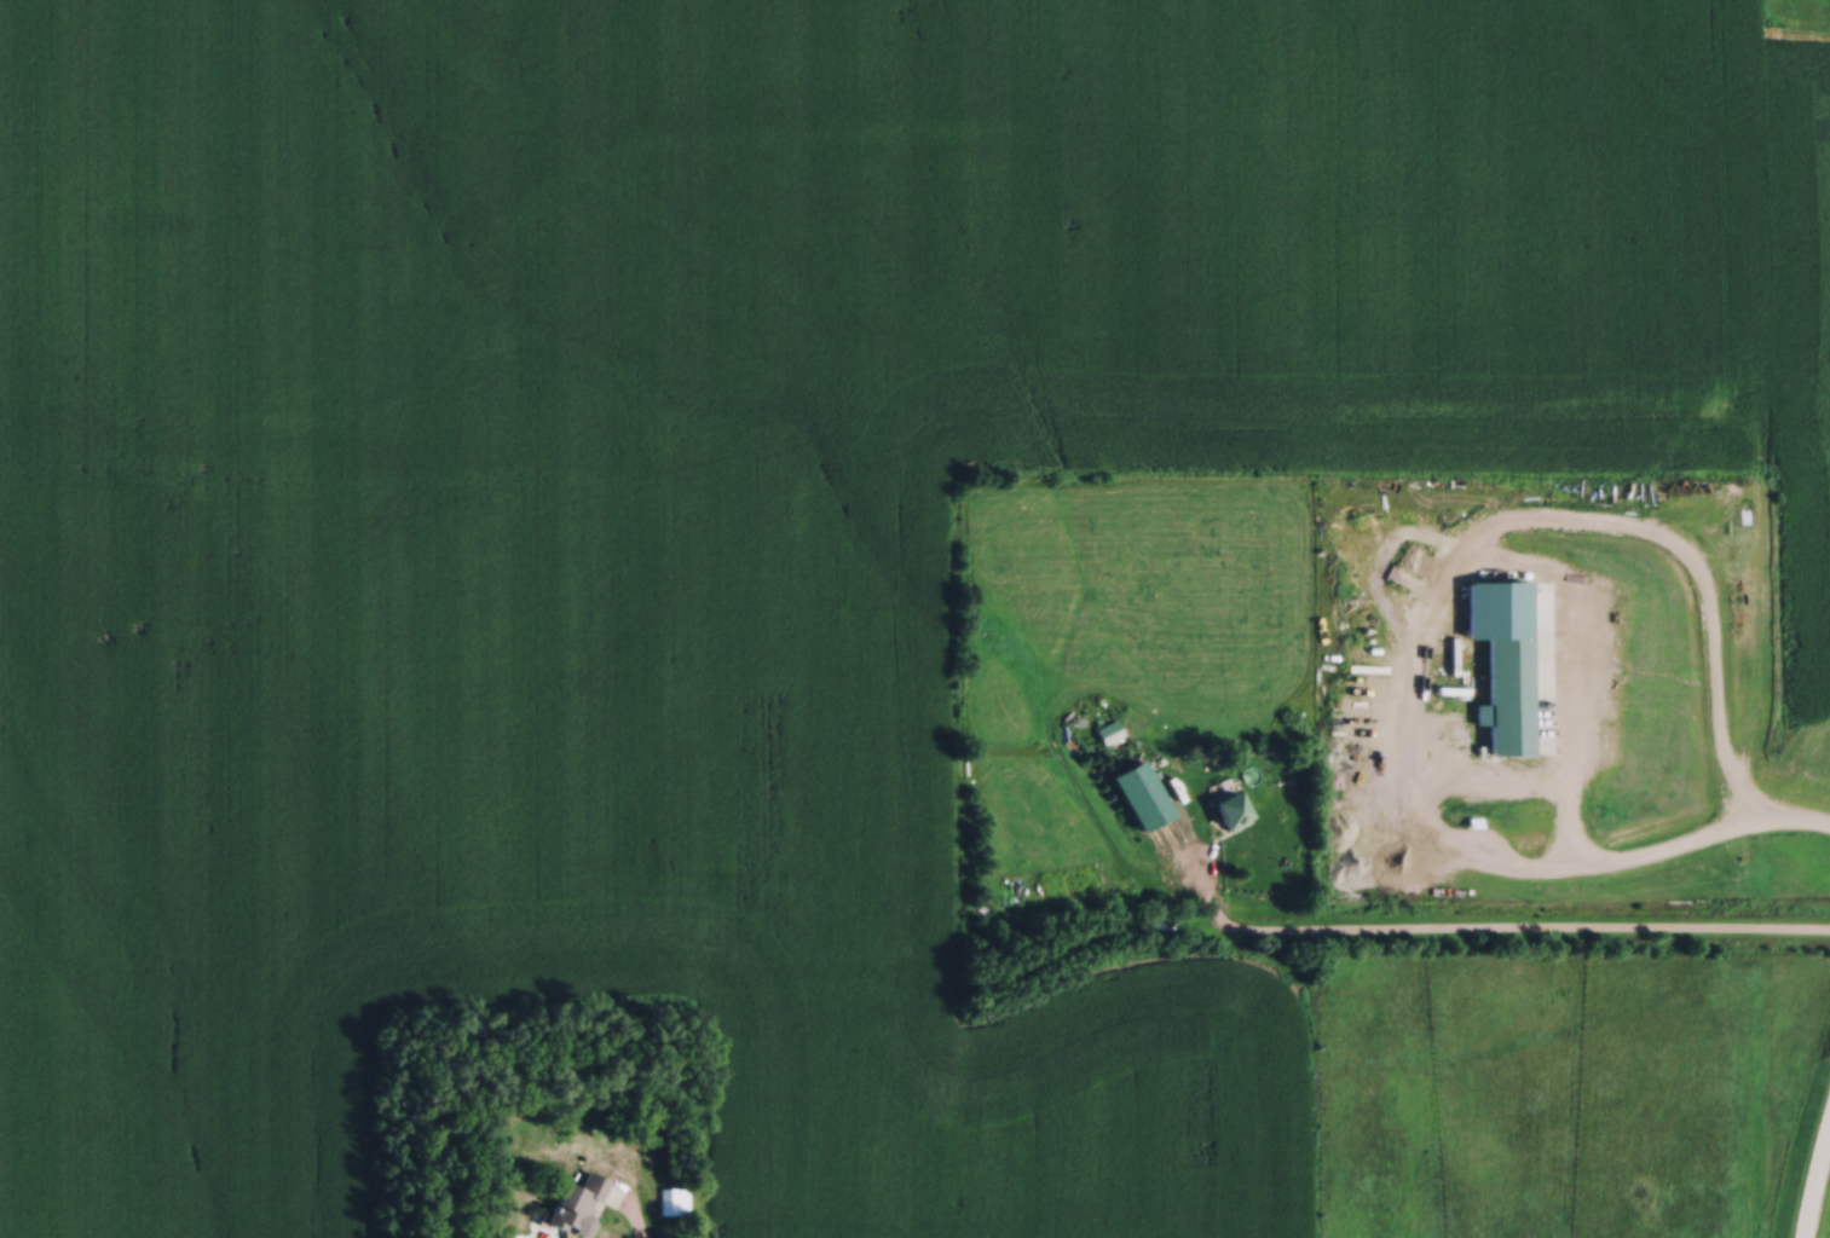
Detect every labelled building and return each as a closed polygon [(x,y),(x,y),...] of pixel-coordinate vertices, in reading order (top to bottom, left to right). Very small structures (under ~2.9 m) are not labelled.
[(1530,631),(1487,632),(1488,752),(1531,752),(1530,631)] [(1211,797),(1225,827),(1250,815),(1237,785),(1233,787),(1227,775),(1217,780),(1223,792),(1211,797)] [(1140,816),(1163,809),(1157,791),(1135,798),(1140,816)] [(564,1175),(544,1215),(580,1234),(609,1176),(585,1165),(577,1182),(564,1175)] [(686,1183),(659,1183),(659,1210),(686,1210),(686,1183)]
